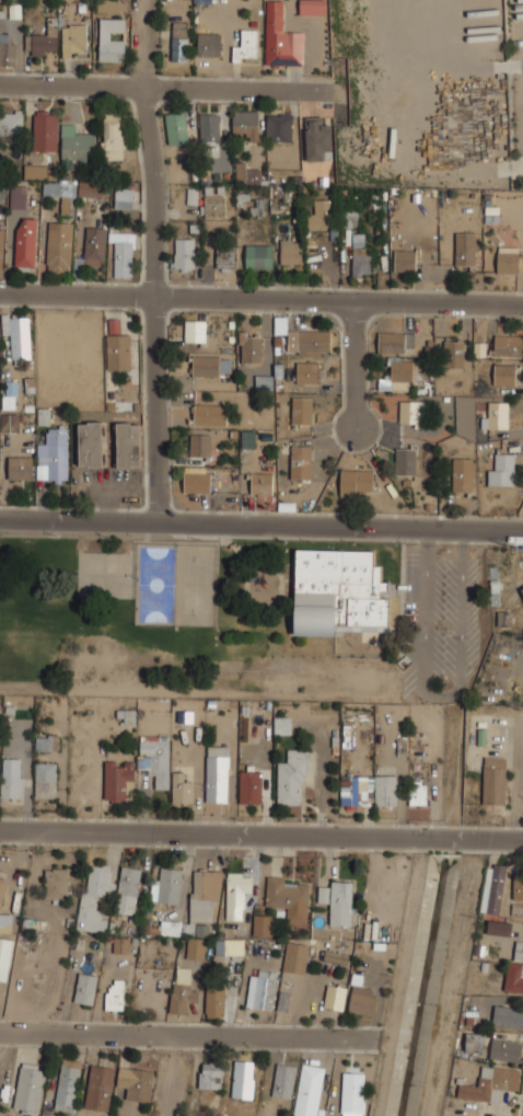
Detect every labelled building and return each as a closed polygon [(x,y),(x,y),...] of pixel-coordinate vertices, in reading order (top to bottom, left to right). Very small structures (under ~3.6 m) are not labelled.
[(300,16),(326,15),(326,0),(299,0),(300,16)] [(284,1),(267,1),(265,65),(303,66),(304,33),(283,32),(284,1)] [(125,33),(125,19),(100,19),(99,61),(124,62),(125,40),(111,40),(111,32),(125,33)] [(172,61),(188,61),(189,23),(173,23),(172,61)] [(62,26),(63,58),(71,58),(71,53),(87,52),(86,25),(62,26)] [(58,51),(58,26),(47,26),(48,35),(25,35),(25,55),(46,54),(46,51),(58,51)] [(233,62),(240,62),(240,57),(257,58),(257,30),(241,29),(241,47),(233,47),(233,62)] [(220,57),(221,34),(198,34),(197,56),(220,57)] [(16,43),(0,43),(0,65),(16,66),(16,43)] [(57,150),(57,110),(34,110),(34,150),(57,150)] [(22,134),(22,111),(0,111),(0,134),(22,134)] [(258,111),(233,112),(233,134),(248,134),(248,142),(259,142),(258,111)] [(103,113),(103,159),(123,159),(123,113),(103,113)] [(168,145),(188,144),(186,113),(166,114),(168,145)] [(219,114),(199,114),(200,141),(219,141),(219,114)] [(292,142),(293,115),(267,114),(266,142),(292,142)] [(307,161),(325,161),(325,152),(332,152),(332,124),(323,124),(323,117),(307,117),(307,161)] [(94,134),(72,134),(72,123),(60,123),(60,166),(71,166),(71,157),(94,157),(94,134)] [(236,181),(246,181),(245,162),(236,162),(236,181)] [(23,177),(55,177),(55,163),(23,163),(23,177)] [(260,184),(261,170),(247,169),(247,184),(260,184)] [(43,180),(43,196),(60,196),(61,212),(74,212),(73,196),(97,195),(96,179),(43,180)] [(9,208),(26,208),(26,185),(9,185),(9,208)] [(115,208),(132,208),(132,187),(115,187),(115,208)] [(225,197),(204,197),(205,219),(225,218),(225,197)] [(307,230),(330,230),(330,200),(314,200),(314,214),(307,214),(307,230)] [(357,228),(358,211),(345,211),(344,227),(357,228)] [(35,271),(36,217),(16,217),(15,269),(35,271)] [(70,276),(73,220),(48,219),(46,275),(70,276)] [(105,226),(85,226),(85,265),(105,265),(105,226)] [(113,277),(136,277),(136,232),(113,232),(113,277)] [(455,266),(475,266),(476,233),(456,233),(455,266)] [(368,234),(352,234),(353,276),(369,276),(368,234)] [(195,239),(175,239),(175,270),(195,270),(195,239)] [(302,264),(302,241),(280,241),(280,264),(302,264)] [(245,246),(246,270),(273,269),(272,245),(245,246)] [(216,270),(236,270),(236,247),(216,247),(216,270)] [(519,248),(498,247),(497,273),(518,274),(519,248)] [(416,250),(394,250),(395,271),(416,271),(416,250)] [(2,313),(2,336),(12,336),(12,358),(30,358),(30,313),(2,313)] [(287,317),(274,317),(275,334),(287,334),(287,317)] [(109,320),(109,332),(119,332),(119,320),(109,320)] [(184,341),(206,341),(206,320),(184,320),(184,341)] [(237,363),(262,363),(262,330),(237,330),(237,363)] [(287,350),(329,350),(329,330),(287,330),(287,350)] [(377,354),(411,354),(411,332),(377,332),(377,354)] [(106,369),(130,369),(130,333),(106,333),(106,369)] [(493,334),(493,355),(522,355),(522,334),(493,334)] [(464,366),(464,338),(443,338),(443,366),(464,366)] [(188,376),(231,376),(231,355),(188,355),(188,376)] [(411,380),(411,358),(391,358),(391,380),(411,380)] [(317,384),(317,360),(295,360),(295,384),(317,384)] [(493,384),(515,384),(515,363),(493,363),(493,384)] [(255,388),(271,388),(271,373),(255,373),(255,388)] [(17,409),(17,381),(4,381),(5,409),(17,409)] [(292,424),(311,424),(311,396),(292,396),(292,424)] [(399,400),(399,423),(420,423),(420,400),(399,400)] [(483,411),(483,427),(508,427),(508,401),(486,401),(486,411),(483,411)] [(226,425),(226,403),(194,403),(194,425),(226,425)] [(50,408),(38,408),(38,425),(50,425),(50,408)] [(19,433),(19,415),(2,414),(1,432),(19,433)] [(102,465),(102,421),(78,421),(78,465),(102,465)] [(116,467),(140,467),(140,422),(116,422),(116,467)] [(36,482),(68,482),(68,426),(46,426),(46,442),(36,442),(36,482)] [(255,449),(255,431),(242,431),(241,449),(255,449)] [(190,456),(212,456),(212,434),(190,434),(190,456)] [(291,445),(291,479),(311,479),(311,445),(291,445)] [(415,447),(394,447),(394,474),(415,474),(415,447)] [(488,485),(514,485),(514,452),(495,452),(495,462),(488,462),(488,485)] [(33,479),(33,456),(8,456),(8,479),(33,479)] [(472,492),(473,457),(452,457),(452,492),(472,492)] [(372,469),(340,469),(340,495),(372,495),(372,469)] [(183,492),(211,492),(211,470),(183,470),(183,492)] [(272,472),(249,472),(249,495),(272,495),(272,472)] [(375,550),(295,548),(293,634),(335,635),(335,630),(388,631),(390,580),(380,580),(380,564),(375,564),(375,550)] [(136,710),(125,710),(124,725),(135,725),(136,710)] [(274,734),(290,734),(290,715),(274,715),(274,734)] [(37,750),(59,749),(58,734),(36,735),(37,750)] [(138,768),(153,768),(153,789),(168,789),(168,736),(138,736),(138,768)] [(206,802),(228,802),(228,745),(206,745),(206,802)] [(304,804),(304,749),(288,749),(288,760),(277,760),(277,804),(304,804)] [(505,804),(505,756),(483,756),(483,804),(505,804)] [(133,780),(133,760),(104,760),(104,803),(124,803),(124,780),(133,780)] [(34,797),(56,797),(56,761),(34,761),(34,797)] [(23,798),(23,768),(0,768),(0,798),(23,798)] [(262,770),(240,770),(240,803),(262,803),(262,770)] [(182,771),(172,771),(172,803),(193,803),(193,781),(182,781),(182,771)] [(340,775),(340,804),(396,804),(396,775),(340,775)] [(409,805),(427,805),(427,781),(409,781),(409,805)] [(480,911),(499,913),(505,864),(487,862),(480,911)] [(79,930),(105,932),(111,865),(84,863),(79,930)] [(114,911),(135,914),(141,867),(120,865),(114,911)] [(190,870),(161,865),(155,901),(186,906),(190,870)] [(68,897),(68,866),(44,866),(44,897),(68,897)] [(218,870),(194,867),(188,924),(182,923),(181,935),(187,936),(185,958),(209,960),(218,870)] [(252,874),(226,874),(226,919),(240,919),(240,908),(252,908),(252,874)] [(265,908),(287,909),(287,922),(307,923),(309,877),(266,876),(265,908)] [(522,899),(522,876),(513,876),(513,899),(522,899)] [(351,924),(352,882),(318,882),(318,901),(329,901),(329,924),(351,924)] [(253,934),(271,935),(272,914),(254,913),(253,934)] [(12,918),(0,916),(0,935),(10,936),(12,918)] [(510,937),(512,923),(489,920),(487,933),(510,937)] [(114,952),(128,952),(128,937),(114,937),(114,952)] [(243,955),(243,939),(214,939),(214,955),(243,955)] [(310,943),(287,940),(282,970),(305,973),(310,943)] [(522,959),(522,940),(515,940),(513,958),(522,959)] [(347,944),(313,944),(313,962),(347,962),(347,944)] [(507,963),(504,991),(522,993),(522,964),(507,963)] [(170,1013),(189,1014),(191,967),(173,966),(170,1013)] [(247,1008),(275,1009),(277,969),(249,968),(247,1008)] [(73,1002),(93,1005),(97,974),(78,971),(73,1002)] [(362,975),(353,974),(347,1013),(372,1017),(377,990),(360,987),(362,975)] [(124,1010),(124,979),(105,979),(105,1010),(124,1010)] [(323,1006),(344,1011),(348,988),(327,983),(323,1006)] [(206,986),(206,1017),(224,1017),(224,986),(206,986)] [(495,1004),(491,1023),(522,1028),(522,1009),(495,1004)] [(485,1052),(485,1033),(465,1033),(465,1052),(485,1052)] [(520,1061),(522,1040),(491,1037),(489,1058),(520,1061)] [(53,1107),(72,1111),(82,1060),(62,1057),(53,1107)] [(253,1098),(254,1060),(233,1059),(232,1097),(253,1098)] [(222,1088),(222,1060),(199,1060),(199,1088),(222,1088)] [(45,1065),(20,1061),(13,1112),(38,1115),(45,1065)] [(108,1112),(115,1067),(91,1062),(84,1107),(108,1112)] [(271,1096),(290,1100),(295,1066),(277,1062),(271,1096)] [(324,1067),(301,1063),(294,1115),(323,1115),(324,1109),(318,1108),(324,1067)] [(521,1068),(480,1065),(479,1086),(458,1084),(457,1097),(502,1101),(503,1090),(519,1092),(521,1068)] [(150,1102),(153,1069),(118,1066),(116,1086),(127,1088),(126,1100),(150,1102)] [(364,1113),(364,1071),(341,1071),(341,1113),(364,1113)]
